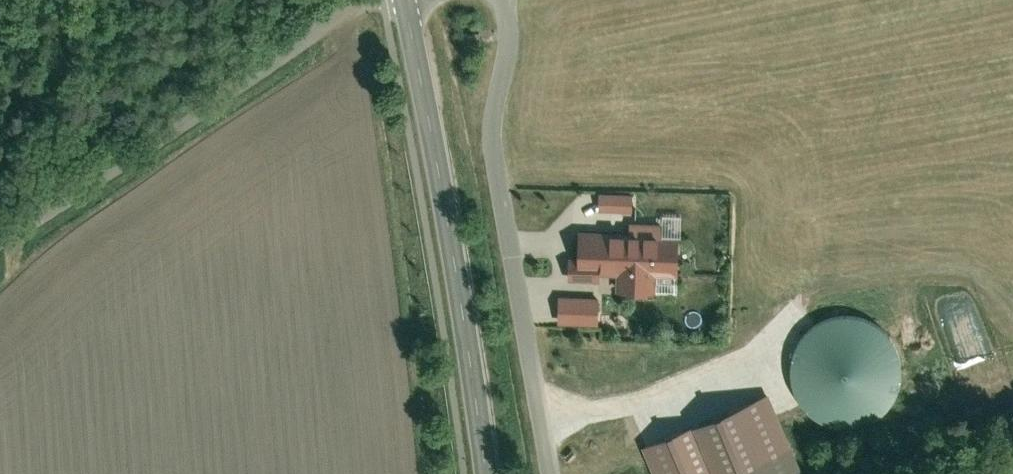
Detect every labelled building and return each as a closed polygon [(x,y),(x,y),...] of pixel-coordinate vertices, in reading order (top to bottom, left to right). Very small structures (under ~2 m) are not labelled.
[(477,31),(464,32),(465,46),(478,45),(477,31)] [(631,192),(598,191),(598,206),(630,207),(631,192)] [(675,230),(578,231),(578,266),(568,266),(568,280),(599,279),(599,274),(615,273),(615,289),(655,289),(655,271),(676,271),(675,230)] [(594,296),(557,296),(557,322),(594,322),(594,296)] [(812,321),(798,333),(788,349),(784,368),(787,386),(796,403),(809,415),(827,423),(844,424),(861,419),(876,410),(887,396),(893,380),(893,362),(888,346),(878,331),(864,321),(848,315),(830,315),(812,321)] [(723,473),(800,473),(789,447),(723,473)]
